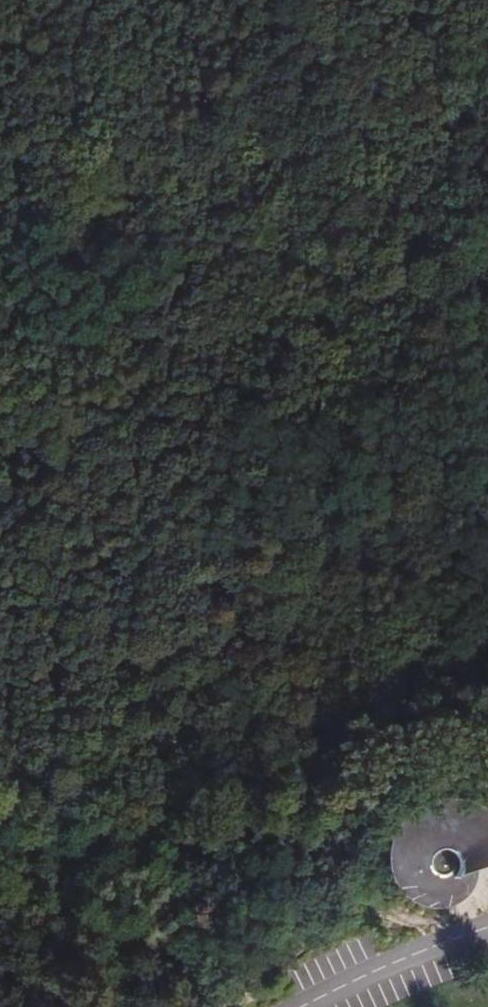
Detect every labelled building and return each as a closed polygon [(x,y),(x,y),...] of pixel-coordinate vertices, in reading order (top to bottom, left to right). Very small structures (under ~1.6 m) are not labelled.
[(468,854),(479,842),(468,816),(452,807),(436,802),(420,803),(401,810),(401,827),(403,837),(382,867),(388,884),(400,902),(424,910),(440,907),(436,900),(447,892),(456,880),(458,867),(454,854),(458,848),(468,854)]
